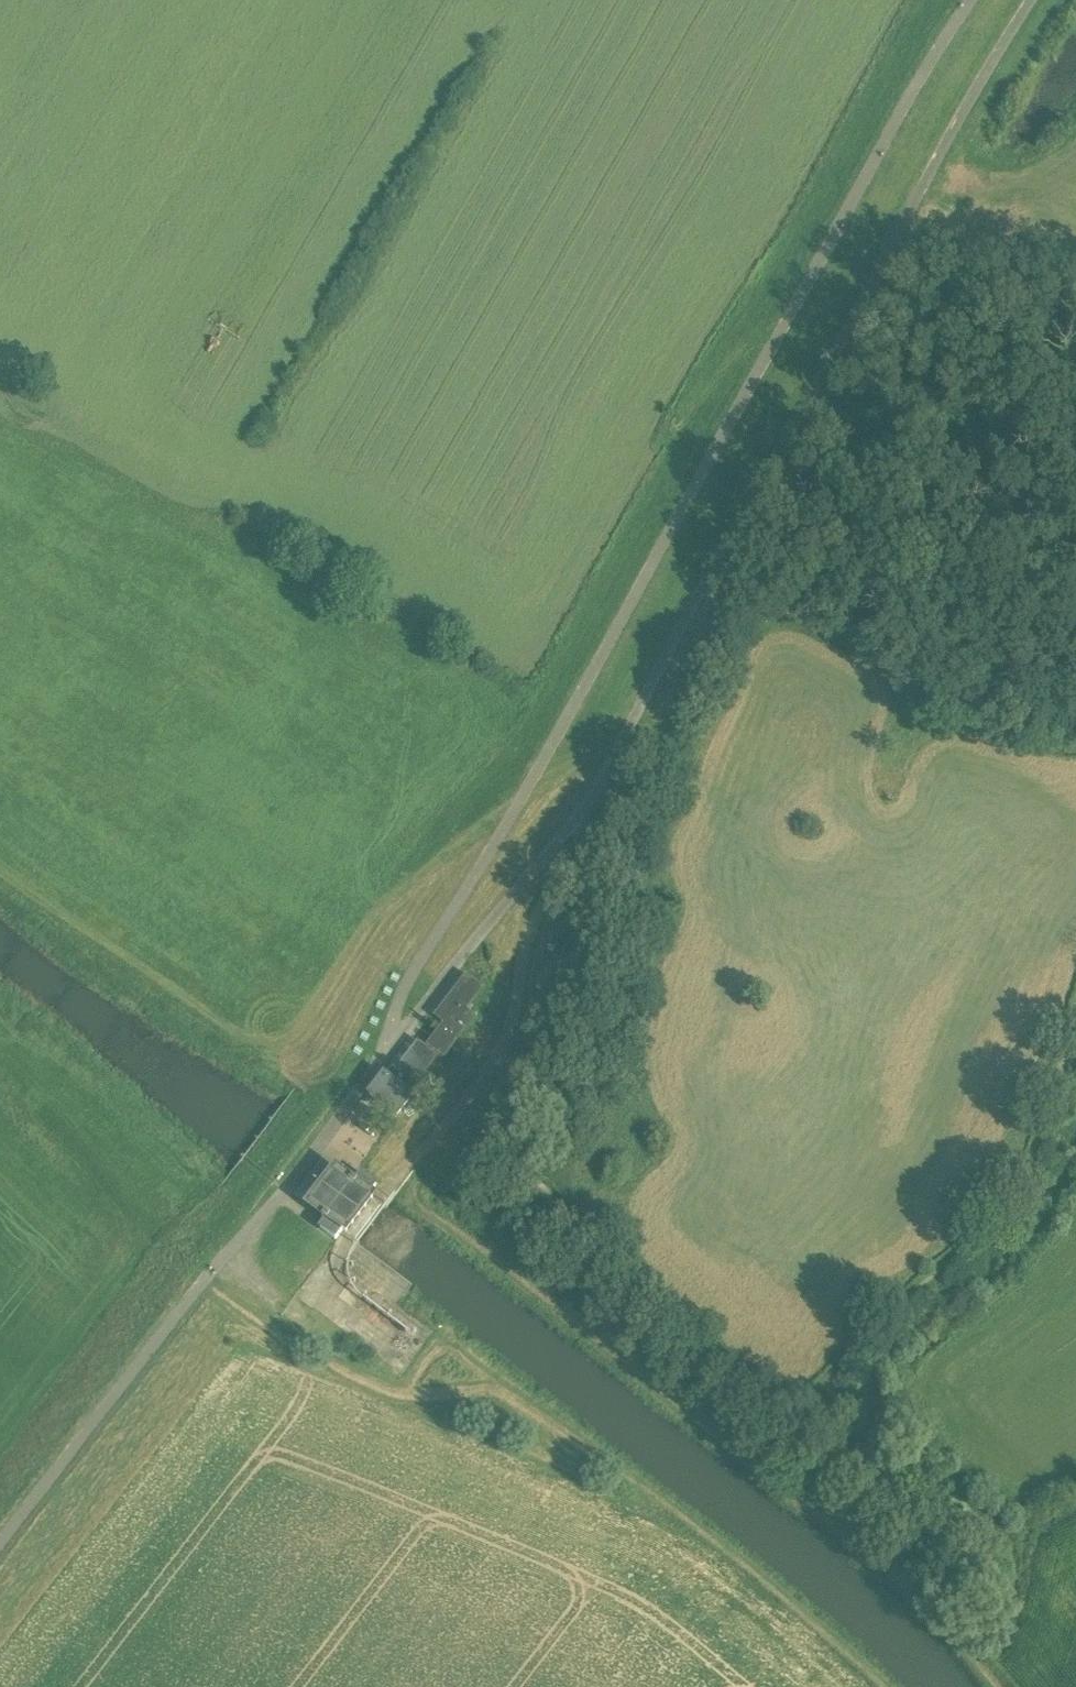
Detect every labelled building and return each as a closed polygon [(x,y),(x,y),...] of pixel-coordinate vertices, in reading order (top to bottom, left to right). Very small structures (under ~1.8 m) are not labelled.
[(467,996),(484,977),(466,960),(426,1003),(439,1015),(423,1032),(440,1047),(477,1006),(467,996)] [(408,1092),(436,1056),(417,1042),(390,1078),(383,1073),(368,1093),(397,1114),(411,1095),(408,1092)] [(356,1181),(332,1164),(304,1203),(325,1218),(319,1227),(334,1238),(341,1230),(344,1233),(372,1195),(369,1192),(374,1184),(361,1174),(356,1181)] [(398,1321),(390,1331),(411,1348),(419,1337),(398,1321)]
